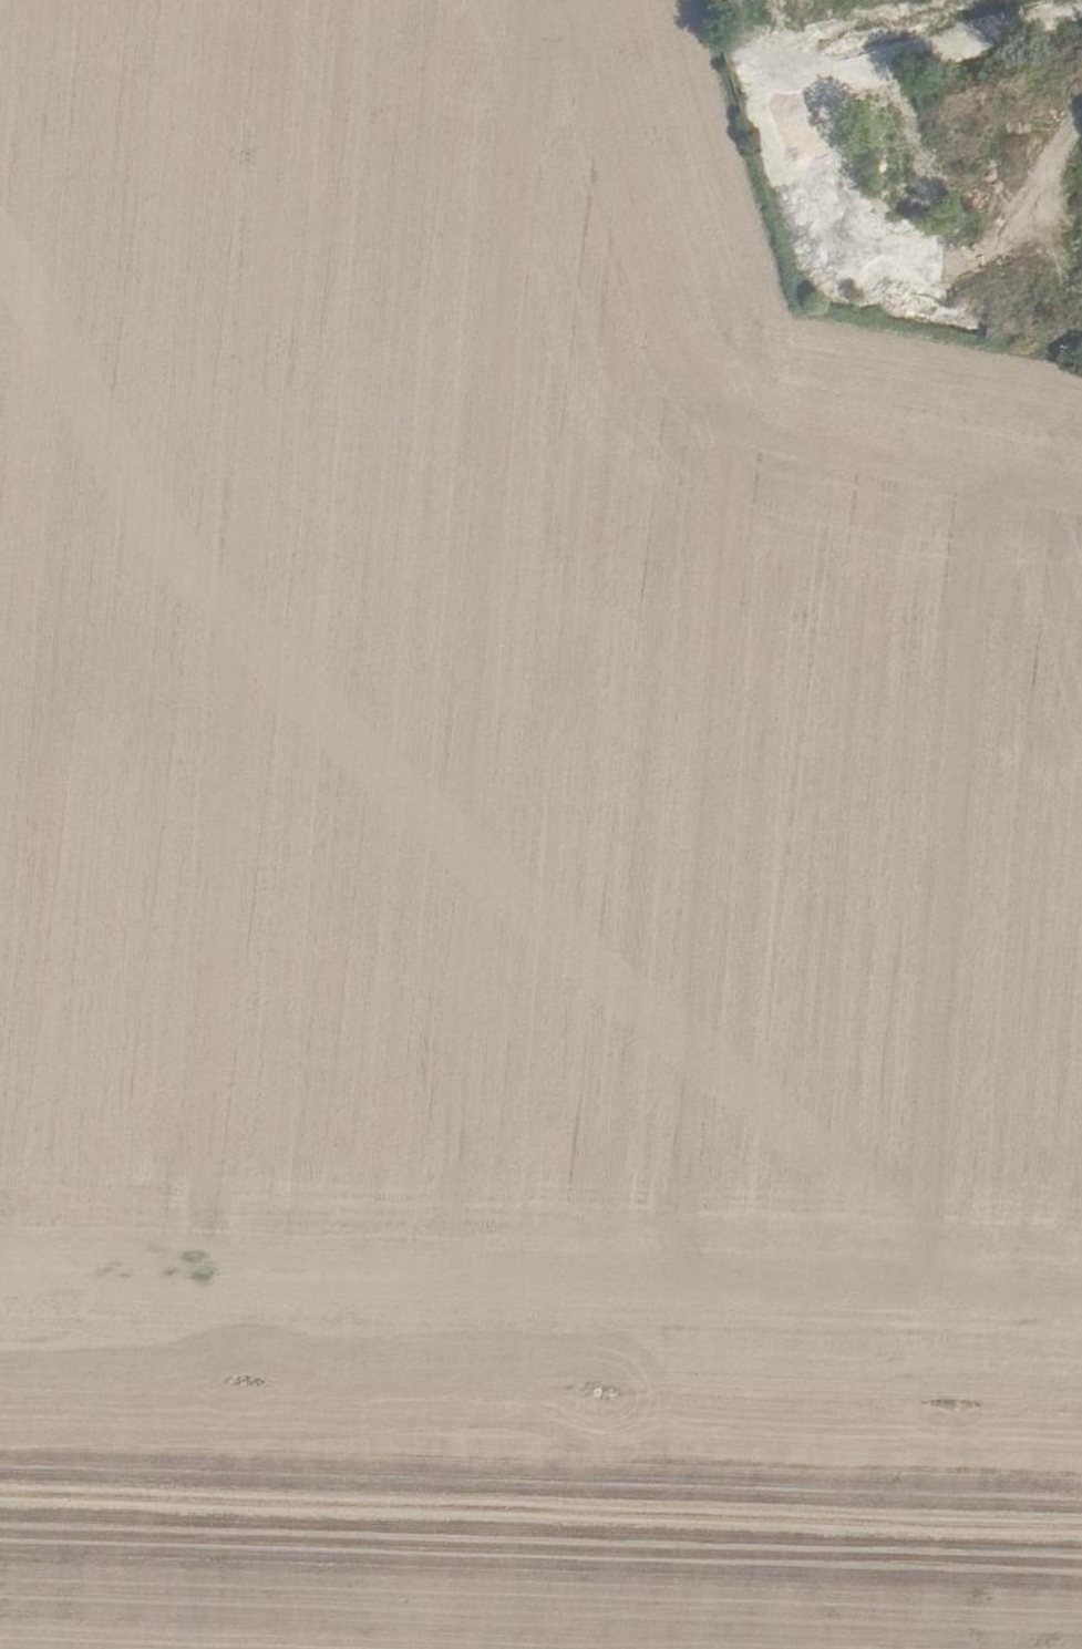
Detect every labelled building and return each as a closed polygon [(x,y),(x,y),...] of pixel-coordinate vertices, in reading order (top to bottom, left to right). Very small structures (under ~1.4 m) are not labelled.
[(796,196),(779,200),(787,230),(803,226),(796,196)] [(797,269),(815,264),(807,233),(789,238),(797,269)] [(903,275),(931,283),(936,267),(908,259),(903,275)]
